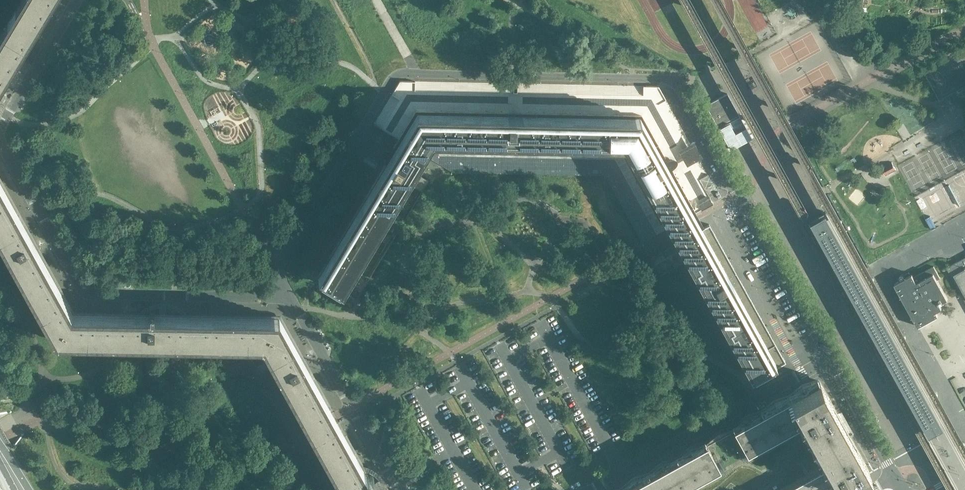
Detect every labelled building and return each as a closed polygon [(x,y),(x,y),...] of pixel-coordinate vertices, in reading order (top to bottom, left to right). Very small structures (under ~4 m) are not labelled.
[(21,53),(21,54),(31,38),(31,37),(53,0),(22,0),(0,36),(0,88),(21,53)] [(415,90),(415,81),(400,81),(392,94),(400,99),(405,90),(415,90)] [(666,99),(659,86),(643,86),(643,94),(653,95),(658,104),(666,99)] [(709,105),(707,106),(719,128),(730,148),(742,141),(751,136),(746,127),(740,116),(728,94),(709,105)] [(697,215),(673,171),(672,172),(669,168),(672,166),(673,166),(674,165),(675,164),(676,162),(676,161),(676,160),(675,160),(674,159),(673,159),(672,159),(670,160),(669,160),(668,161),(666,162),(663,158),(665,157),(642,114),(416,110),(398,139),(396,143),(394,146),(396,147),(393,151),(390,150),(389,149),(387,149),(386,149),(385,149),(384,149),(383,149),(383,150),(383,151),(384,153),(384,154),(385,155),(386,156),(389,158),(387,162),(385,161),(385,162),(386,163),(318,275),(318,276),(321,278),(340,289),(343,291),(343,290),(340,289),(345,282),(361,292),(368,281),(361,277),(360,277),(360,278),(357,284),(347,278),(348,276),(350,278),(351,277),(348,276),(351,271),(353,273),(357,267),(354,265),(358,259),(361,260),(361,259),(359,258),(363,251),(366,252),(364,250),(366,246),(369,247),(369,246),(367,245),(369,241),(372,242),(372,241),(370,240),(372,235),(375,237),(375,236),(373,235),(377,228),(380,229),(380,228),(378,226),(382,220),(384,221),(388,215),(386,214),(390,207),(392,208),(396,202),(393,201),(397,194),(400,195),(404,189),(401,188),(405,181),(422,191),(429,180),(427,179),(427,180),(421,176),(417,183),(407,177),(408,176),(411,177),(409,175),(411,171),(414,172),(421,161),(425,154),(424,154),(433,140),(624,144),(669,227),(671,230),(675,238),(677,242),(750,374),(753,373),(772,363),(775,367),(786,361),(775,343),(735,270),(713,230),(710,224),(704,227),(701,222),(697,215)] [(943,138),(943,141),(946,149),(943,151),(943,157),(944,157),(954,157),(957,163),(962,163),(953,167),(962,167),(962,172),(964,172),(964,137),(962,130),(943,138)] [(896,170),(892,162),(881,168),(886,176),(896,170)] [(913,193),(929,189),(926,175),(909,179),(913,193)] [(371,485),(372,485),(369,479),(374,477),(372,473),(367,476),(366,474),(365,474),(361,467),(364,466),(346,434),(344,435),(341,430),(339,431),(332,419),(330,415),(332,414),(329,409),(331,407),(281,315),(187,314),(187,316),(174,316),(160,316),(160,315),(154,315),(154,309),(150,309),(150,315),(148,315),(148,316),(140,315),(140,313),(74,312),(0,178),(0,239),(56,341),(173,343),(263,345),(308,427),(310,430),(313,435),(317,443),(343,489),(374,489),(371,485)] [(713,203),(710,196),(709,196),(710,197),(705,199),(699,203),(702,209),(713,203)] [(828,212),(813,220),(931,434),(938,430),(946,425),(828,212)] [(959,260),(958,261),(957,262),(947,267),(961,292),(964,300),(964,257),(959,260)] [(948,299),(937,279),(941,278),(934,266),(914,277),(912,274),(911,275),(909,276),(904,279),(903,279),(899,281),(895,284),(900,293),(903,298),(919,326),(931,319),(939,315),(936,311),(939,310),(942,308),(940,304),(948,299)] [(948,373),(964,404),(964,363),(948,373)] [(840,485),(855,480),(856,480),(868,470),(868,469),(868,468),(819,378),(818,379),(817,377),(817,378),(802,383),(789,393),(774,398),(761,408),(761,409),(746,414),(745,414),(733,424),(718,429),(717,429),(705,440),(690,445),(689,445),(677,455),(676,455),(661,460),(661,461),(649,471),(648,471),(633,476),(621,486),(620,486),(609,489),(834,489),(840,485)]
